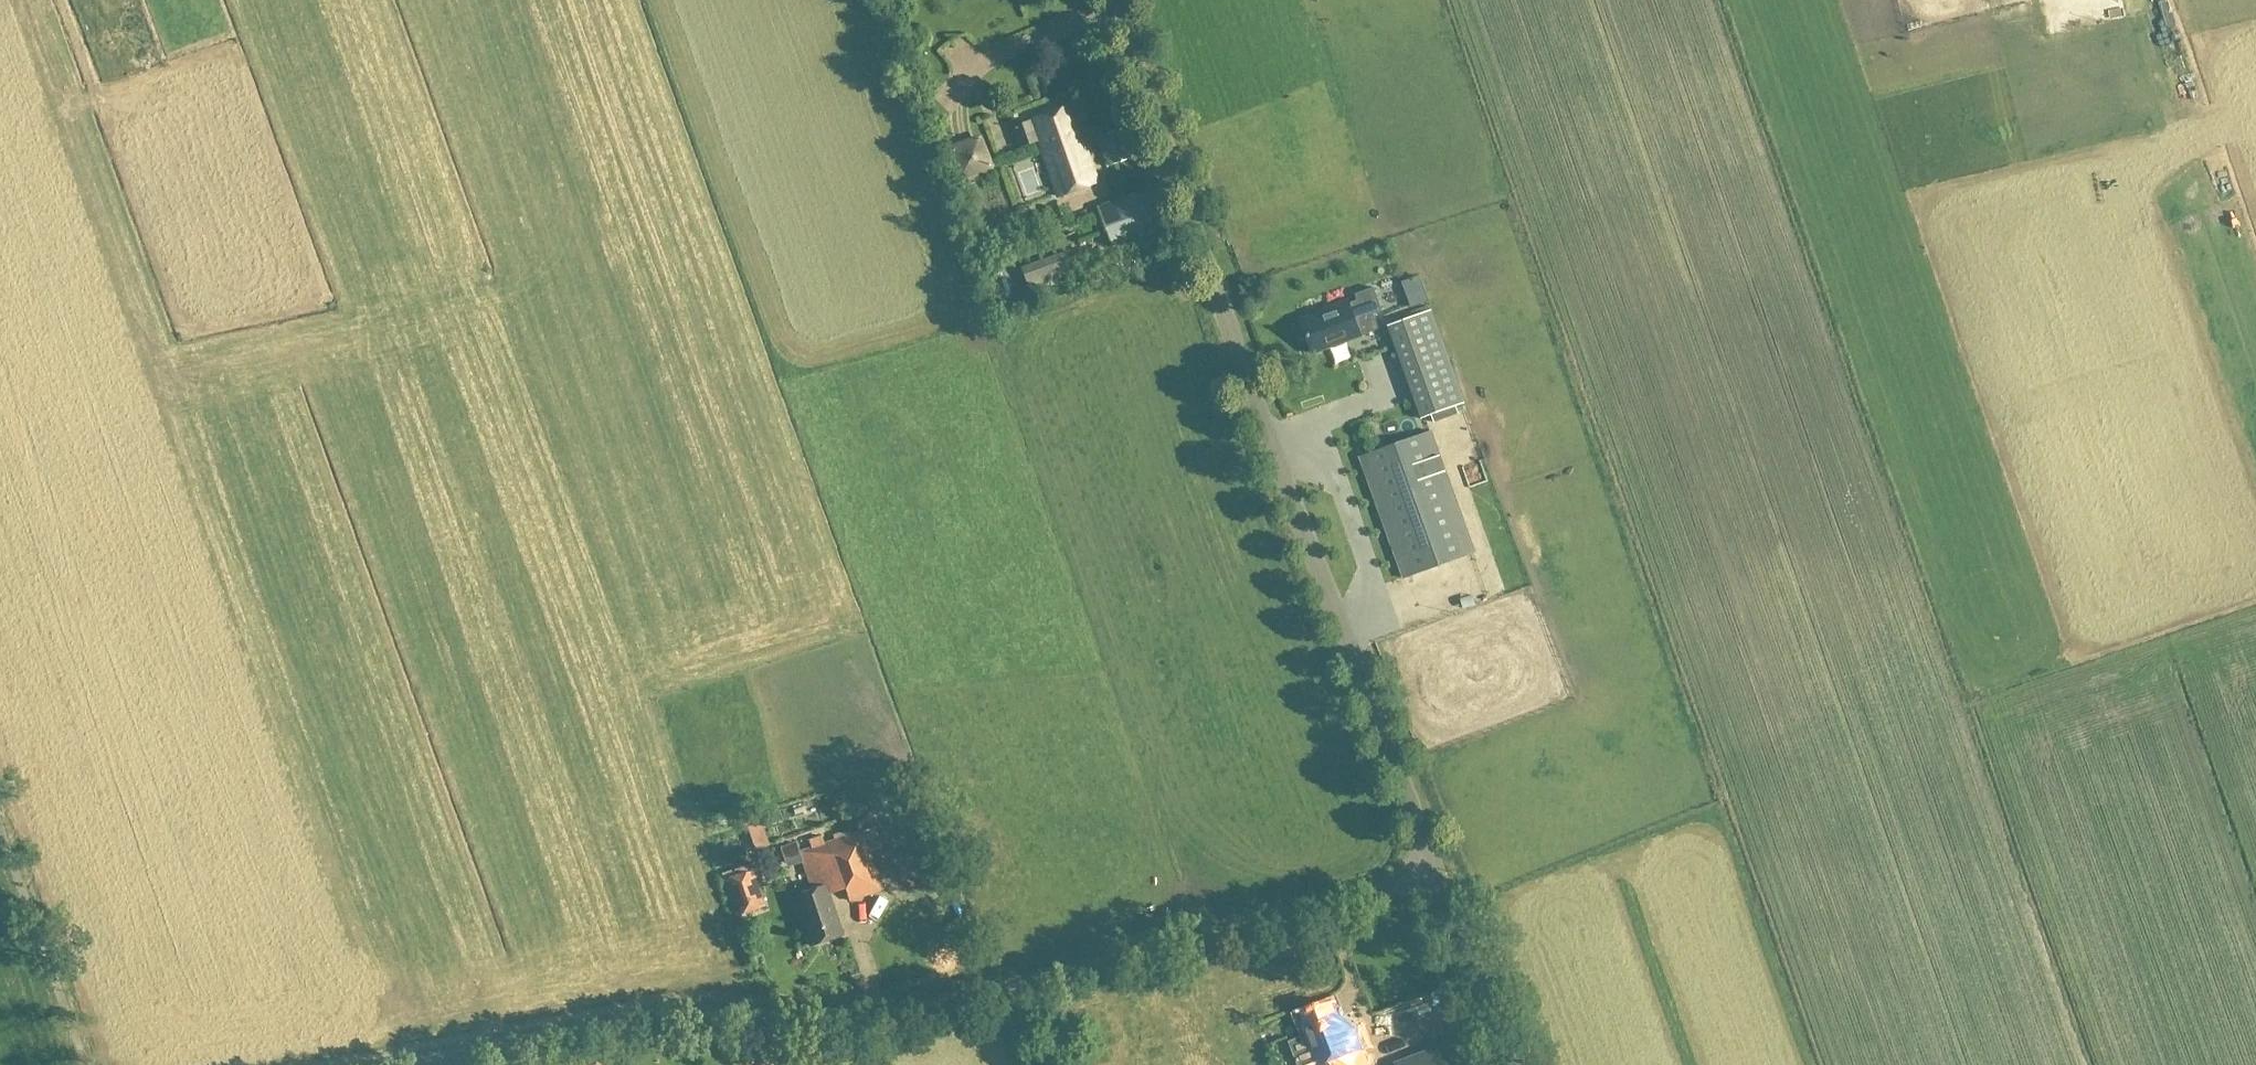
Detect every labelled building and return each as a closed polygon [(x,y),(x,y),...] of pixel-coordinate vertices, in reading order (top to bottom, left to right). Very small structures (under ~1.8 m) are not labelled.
[(1068,110),(1067,107),(1028,120),(1028,121),(1036,143),(1053,195),(1092,182),(1079,142),(1083,141),(1072,108),(1068,110)] [(1036,143),(1028,121),(1006,129),(1009,136),(1012,135),(1016,150),(1036,143)] [(1129,159),(1119,131),(1094,140),(1104,168),(1129,159)] [(1162,227),(1147,189),(1095,209),(1109,247),(1162,227)] [(1067,252),(1018,269),(1028,296),(1049,289),(1047,283),(1075,274),(1067,252)] [(1428,303),(1418,277),(1400,283),(1409,310),(1428,303)] [(1359,337),(1346,302),(1327,309),(1328,311),(1299,321),(1311,354),(1359,337)] [(1420,420),(1462,405),(1429,312),(1385,328),(1420,420)] [(1372,495),(1442,470),(1430,437),(1360,462),(1372,495)] [(1442,470),(1372,495),(1402,579),(1472,554),(1442,470)] [(796,854),(808,890),(785,898),(792,917),(796,915),(807,946),(839,935),(825,897),(842,891),(846,902),(880,890),(860,832),(796,854)] [(722,880),(732,917),(762,908),(752,871),(722,880)] [(874,901),(884,908),(893,894),(882,887),(874,901)] [(872,926),(878,910),(866,906),(861,922),(872,926)] [(1298,1020),(1315,1064),(1327,1064),(1353,1055),(1345,1034),(1343,1035),(1333,1006),(1298,1020)] [(1460,1043),(1402,1064),(1468,1064),(1460,1043)]
